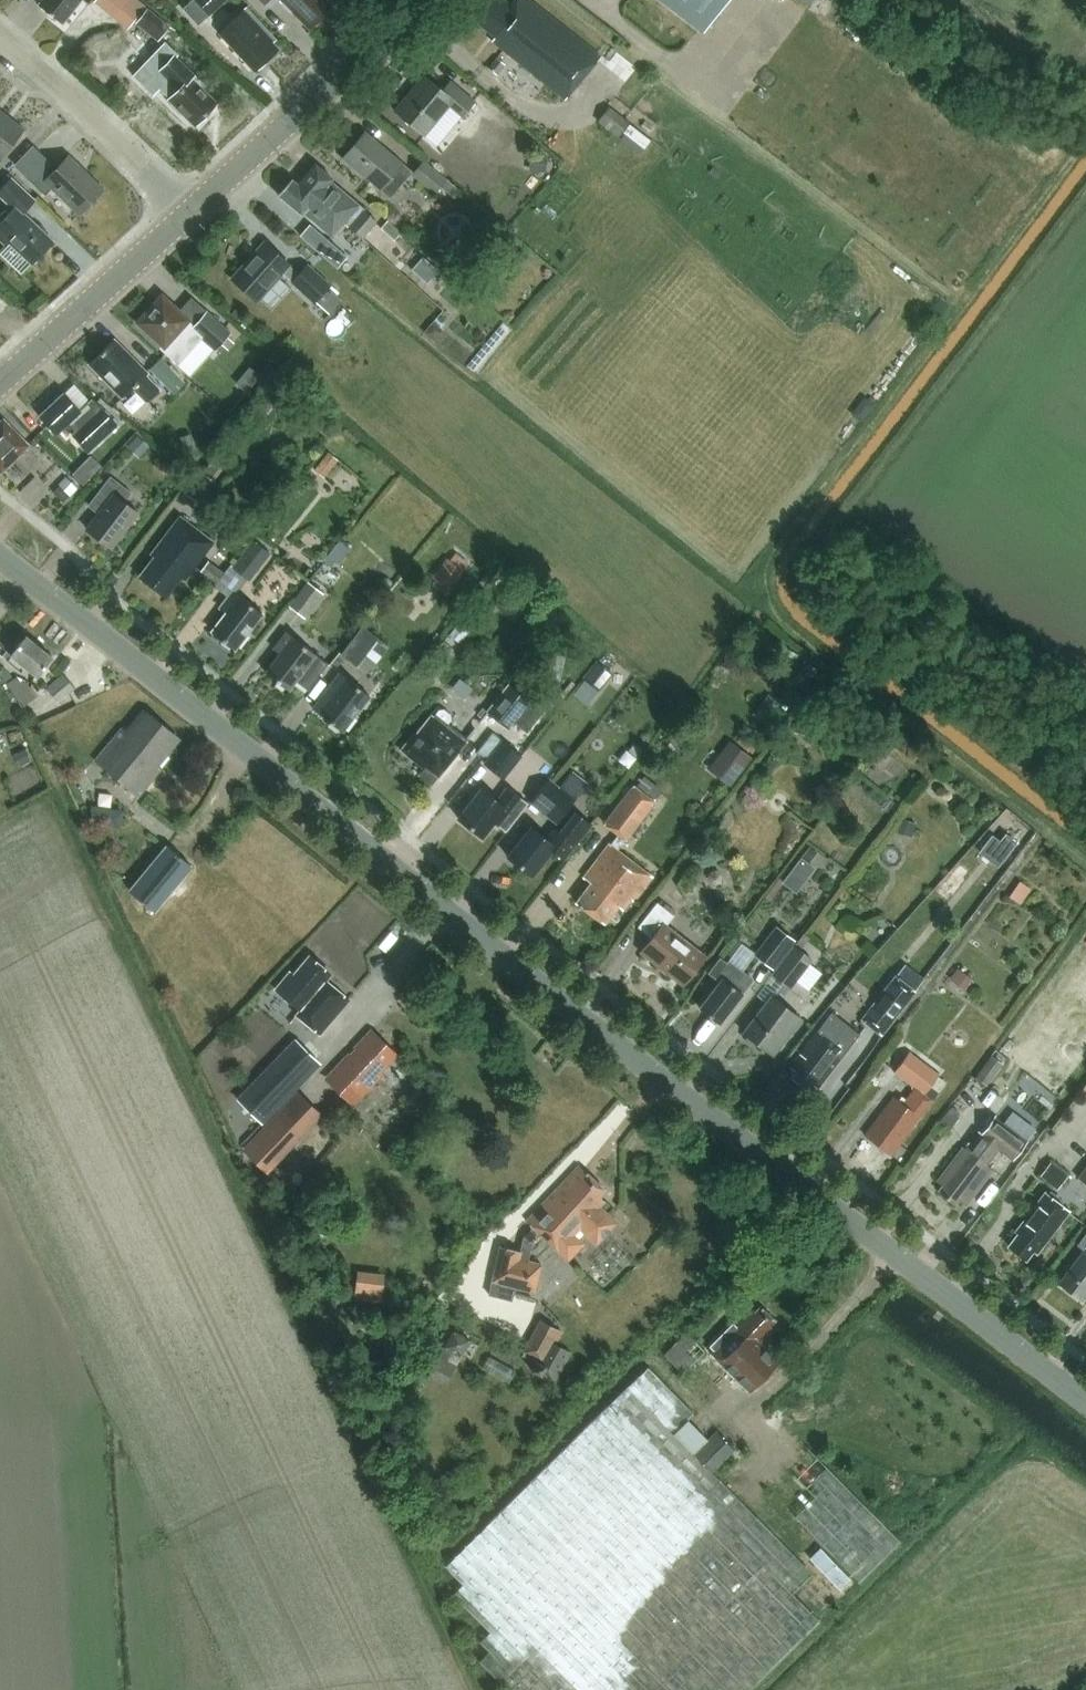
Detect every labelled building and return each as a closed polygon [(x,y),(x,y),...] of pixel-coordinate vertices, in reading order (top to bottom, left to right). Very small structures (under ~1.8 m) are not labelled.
[(39,4),(62,22),(80,0),(42,0),(39,4)] [(183,8),(198,25),(209,15),(196,0),(192,0),(183,8)] [(209,15),(226,0),(196,0),(209,15)] [(325,0),(277,0),(288,12),(293,11),(310,28),(332,6),(325,0)] [(513,60),(567,103),(603,57),(532,0),(517,0),(511,7),(502,0),(488,0),(471,21),(495,40),(492,43),(513,60)] [(703,32),(728,0),(662,0),(703,32)] [(147,8),(135,22),(157,41),(169,27),(147,8)] [(280,51),(273,43),(275,40),(248,10),(221,34),(254,71),(275,52),(277,55),(280,51)] [(201,87),(204,84),(174,54),(159,70),(150,68),(144,73),(144,81),(150,87),(158,87),(173,101),(170,103),(180,113),(182,111),(196,124),(199,121),(202,124),(211,115),(208,112),(217,102),(201,87)] [(505,65),(495,57),(487,67),(497,75),(505,65)] [(453,108),(465,118),(477,103),(454,84),(447,93),(426,76),(396,112),(427,138),(453,108)] [(610,105),(598,121),(619,138),(623,133),(630,123),(631,122),(610,105)] [(5,114),(0,120),(0,159),(1,160),(25,130),(5,114)] [(630,123),(623,133),(643,149),(651,139),(630,123)] [(367,133),(343,161),(381,193),(382,192),(390,198),(413,171),(367,133)] [(531,152),(529,171),(546,172),(548,154),(531,152)] [(52,188),(79,214),(103,189),(69,157),(57,169),(46,158),(28,176),(46,194),(52,188)] [(441,187),(447,179),(427,162),(417,175),(437,191),(441,187)] [(315,166),(301,182),(298,187),(291,181),(278,196),(301,215),(304,213),(332,237),(342,225),(361,242),(378,222),(330,183),(332,180),(315,166)] [(714,167),(709,172),(717,179),(721,174),(714,167)] [(0,221),(0,240),(6,246),(10,242),(32,264),(53,241),(23,213),(34,200),(12,179),(0,192),(0,197),(12,208),(0,221)] [(461,190),(447,179),(441,187),(455,198),(461,190)] [(388,219),(380,228),(395,241),(403,232),(388,219)] [(323,255),(333,244),(310,224),(300,235),(323,255)] [(292,283),(315,302),(316,300),(327,288),(328,287),(330,285),(308,266),(300,275),(290,266),(290,265),(264,241),(231,279),(257,302),(283,274),(293,282),(292,283)] [(342,299),(328,287),(327,288),(316,300),(330,312),(342,299)] [(232,336),(208,314),(194,329),(187,323),(188,323),(162,299),(139,325),(163,347),(160,351),(178,367),(202,340),(216,353),(224,345),(230,339),(232,336)] [(235,309),(230,314),(236,320),(241,315),(235,309)] [(443,334),(442,329),(433,321),(424,332),(436,342),(443,334)] [(507,331),(500,326),(467,365),(474,370),(507,331)] [(134,389),(148,403),(160,391),(146,377),(148,376),(114,342),(90,366),(124,400),(134,389)] [(159,358),(149,368),(167,387),(177,376),(159,358)] [(70,424),(75,430),(70,434),(88,453),(117,426),(91,398),(78,411),(64,396),(39,419),(57,437),(70,424)] [(314,408),(308,416),(326,430),(332,422),(314,408)] [(4,421),(0,425),(0,472),(2,473),(29,447),(4,421)] [(191,434),(180,438),(185,451),(195,447),(191,434)] [(138,436),(127,447),(139,459),(150,447),(138,436)] [(197,501),(225,467),(221,464),(225,459),(214,450),(182,489),(197,501)] [(337,458),(327,450),(314,468),(324,476),(337,458)] [(63,466),(58,471),(63,477),(68,472),(63,466)] [(89,479),(79,469),(73,475),(83,485),(89,479)] [(138,512),(124,502),(132,492),(111,476),(94,498),(105,507),(88,529),(111,547),(138,512)] [(70,495),(77,488),(67,478),(60,485),(70,495)] [(167,597),(182,577),(185,579),(214,542),(180,516),(151,554),(155,556),(140,576),(167,597)] [(231,565),(249,579),(270,552),(252,539),(231,565)] [(339,540),(323,559),(331,565),(335,559),(338,562),(349,548),(339,540)] [(448,589),(464,571),(461,569),(468,561),(456,551),(449,559),(447,557),(432,576),(448,589)] [(216,582),(223,571),(208,560),(200,570),(216,582)] [(215,586),(229,596),(222,606),(228,611),(212,631),(235,648),(264,611),(238,592),(248,580),(230,566),(215,586)] [(307,580),(287,605),(303,617),(323,593),(307,580)] [(361,625),(340,654),(357,666),(378,637),(361,625)] [(289,690),(297,679),(307,687),(326,662),(287,632),(275,648),(281,652),(266,672),(289,690)] [(11,654),(37,676),(53,657),(26,635),(11,654)] [(599,691),(613,673),(597,660),(583,678),(599,691)] [(812,662),(802,670),(809,678),(818,671),(812,662)] [(74,685),(62,671),(46,685),(58,699),(74,685)] [(342,731),(371,693),(342,671),(314,708),(342,731)] [(20,673),(6,682),(21,705),(35,695),(20,673)] [(507,683),(485,711),(508,728),(513,721),(529,700),(525,697),(507,683)] [(468,738),(447,723),(451,719),(450,713),(443,708),(437,709),(432,716),(431,715),(415,735),(413,734),(401,750),(416,762),(418,760),(426,766),(420,775),(432,785),(468,738)] [(177,736),(162,724),(147,712),(129,734),(122,728),(95,760),(117,778),(139,796),(160,770),(157,767),(168,753),(165,751),(177,736)] [(501,739),(482,762),(503,779),(521,756),(501,739)] [(730,786),(753,757),(730,740),(708,769),(730,786)] [(637,757),(644,749),(636,742),(629,750),(637,757)] [(25,749),(14,755),(21,766),(32,760),(25,749)] [(551,779),(530,804),(554,824),(576,799),(551,779)] [(618,835),(611,845),(610,843),(584,877),(591,883),(577,902),(605,923),(618,905),(623,909),(631,898),(634,901),(653,876),(618,850),(626,840),(627,841),(656,801),(634,784),(604,824),(618,835)] [(483,787),(459,818),(483,837),(494,822),(506,831),(526,805),(506,790),(499,800),(483,787)] [(92,804),(89,820),(119,826),(122,810),(92,804)] [(553,849),(565,858),(591,824),(576,812),(560,833),(555,829),(548,838),(532,826),(508,857),(532,875),(553,849)] [(914,820),(900,817),(896,830),(911,834),(914,820)] [(993,834),(980,851),(999,866),(1017,842),(1006,833),(1000,840),(993,834)] [(153,911),(190,865),(164,844),(127,889),(153,911)] [(809,847),(802,857),(809,862),(817,853),(809,847)] [(800,859),(789,873),(804,884),(815,870),(800,859)] [(1028,887),(1018,880),(1007,895),(1017,903),(1028,887)] [(683,984),(708,953),(669,922),(676,914),(659,901),(641,925),(654,936),(642,951),(683,984)] [(796,940),(777,925),(754,954),(754,955),(774,970),(796,940)] [(791,989),(809,964),(813,959),(794,945),(772,974),(791,989)] [(296,1014),(321,1035),(350,1000),(326,980),(331,974),(309,956),(294,974),(290,972),(276,988),(301,1009),(296,1014)] [(720,1023),(749,983),(746,980),(749,975),(728,959),(714,977),(720,981),(700,1007),(720,1023)] [(956,965),(948,976),(963,987),(971,976),(956,965)] [(882,1036),(917,991),(896,974),(895,975),(861,1019),(881,1034),(882,1036)] [(772,1054),(801,1017),(773,995),(744,1033),(772,1054)] [(810,1025),(817,1030),(831,1011),(824,1006),(810,1025)] [(832,1012),(790,1066),(796,1071),(791,1077),(808,1090),(813,1084),(818,1088),(860,1033),(832,1012)] [(398,1054),(372,1029),(326,1078),(353,1105),(383,1074),(381,1071),(398,1054)] [(235,1103),(260,1127),(321,1063),(296,1039),(235,1103)] [(892,1155),(922,1115),(947,1083),(938,1076),(940,1073),(910,1051),(896,1069),(917,1085),(905,1102),(895,1095),(865,1135),(892,1155)] [(990,1054),(984,1063),(996,1072),(1003,1063),(990,1054)] [(274,1167),(324,1115),(323,1114),(310,1103),(298,1091),(242,1150),(267,1174),(270,1172),(274,1167)] [(949,1108),(939,1122),(950,1130),(960,1117),(949,1108)] [(1004,1123),(1027,1140),(1035,1129),(1012,1112),(1004,1123)] [(1014,1158),(1027,1140),(1004,1123),(994,1116),(982,1133),(980,1131),(967,1149),(964,1147),(939,1181),(944,1185),(939,1192),(955,1204),(960,1198),(967,1204),(993,1168),(981,1159),(993,1143),(1014,1158)] [(600,1206),(605,1201),(600,1197),(606,1190),(579,1166),(527,1221),(534,1227),(524,1237),(520,1252),(501,1247),(492,1281),(535,1292),(542,1264),(528,1260),(532,1242),(541,1234),(560,1252),(576,1236),(579,1239),(585,1233),(596,1244),(617,1223),(600,1206)] [(1077,1178),(1085,1185),(1085,1166),(1077,1178)] [(1026,1259),(1034,1249),(1037,1252),(1070,1210),(1047,1192),(1017,1230),(1019,1233),(1009,1246),(1026,1259)] [(1077,1242),(1085,1249),(1059,1283),(1082,1301),(1085,1295),(1085,1231),(1077,1242)] [(380,1301),(383,1272),(356,1269),(352,1297),(380,1301)] [(511,1300),(514,1288),(492,1283),(489,1295),(511,1300)] [(750,1306),(707,1348),(749,1390),(778,1361),(761,1344),(774,1331),(770,1327),(776,1321),(761,1306),(755,1312),(750,1306)] [(538,1317),(521,1354),(535,1361),(530,1371),(555,1384),(572,1352),(554,1343),(561,1327),(538,1317)] [(452,1330),(447,1328),(445,1332),(443,1331),(440,1337),(442,1338),(440,1342),(444,1345),(443,1346),(462,1357),(472,1338),(453,1328),(452,1330)] [(682,1373),(704,1351),(684,1331),(662,1354),(682,1373)] [(429,1351),(417,1372),(445,1387),(456,1365),(429,1351)] [(629,1385),(674,1431),(687,1417),(692,1413),(647,1367),(629,1385)] [(445,1566),(463,1584),(452,1594),(490,1632),(480,1642),(489,1651),(479,1661),(507,1689),(506,1689),(750,1689),(901,1541),(808,1448),(748,1508),(712,1471),(673,1432),(628,1386),(445,1566)] [(674,1431),(673,1432),(712,1471),(735,1449),(717,1431),(709,1439),(687,1417),(674,1431)]
